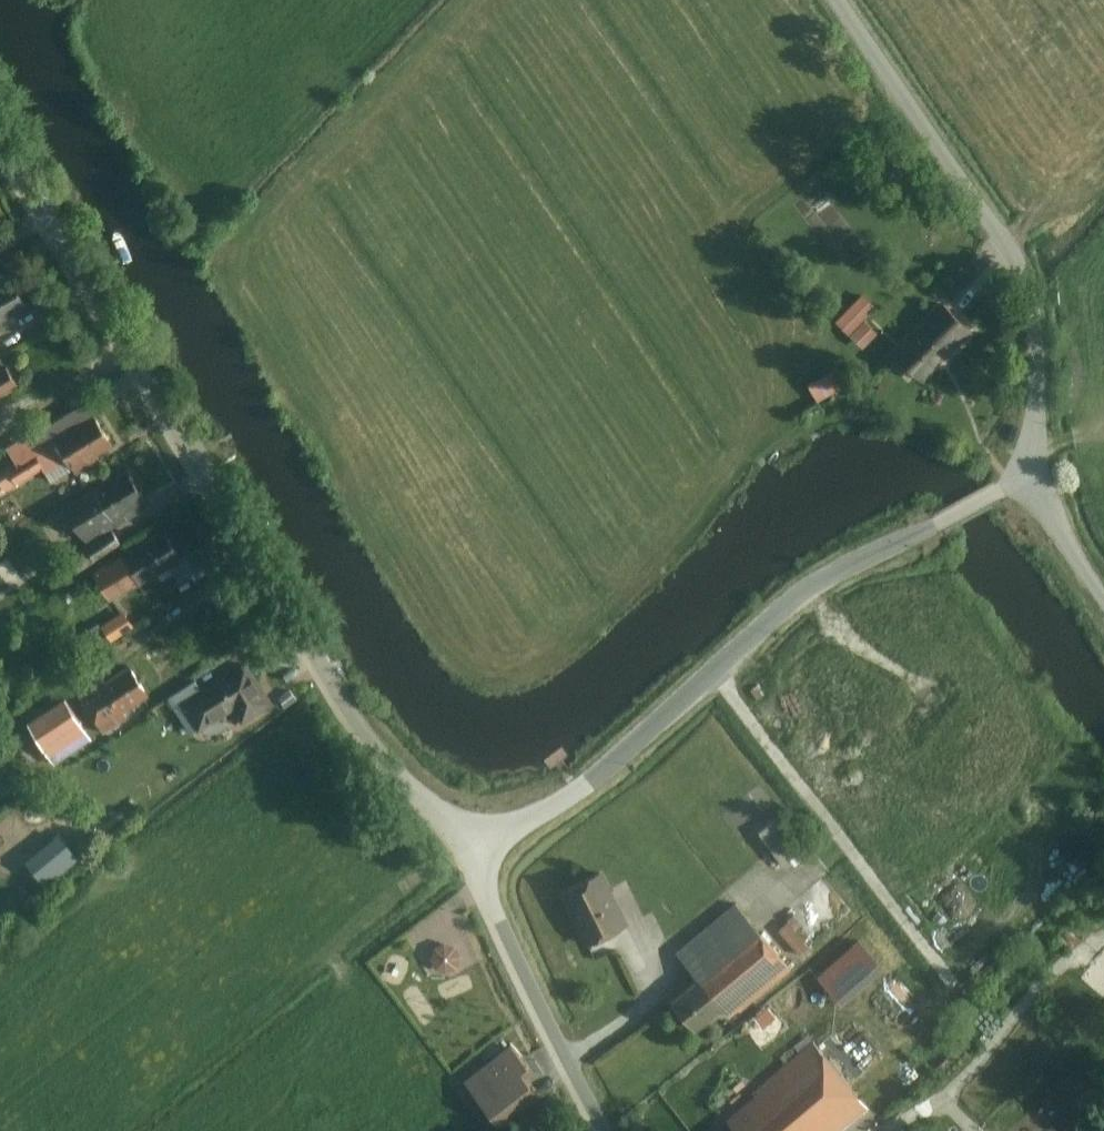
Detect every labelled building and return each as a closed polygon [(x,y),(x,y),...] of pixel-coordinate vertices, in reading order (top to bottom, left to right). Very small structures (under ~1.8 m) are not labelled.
[(31,310),(17,289),(0,301),(0,332),(31,310)] [(878,309),(862,296),(838,326),(864,348),(878,331),(867,322),(878,309)] [(944,307),(897,357),(922,382),(937,366),(942,370),(949,363),(947,361),(972,334),(944,307)] [(837,369),(809,387),(821,404),(848,386),(837,369)] [(12,373),(0,380),(0,402),(22,389),(12,373)] [(36,431),(3,451),(14,470),(6,475),(16,490),(44,473),(51,485),(71,472),(118,444),(100,414),(46,447),(36,431)] [(127,469),(63,512),(83,542),(147,500),(127,469)] [(166,533),(95,580),(113,607),(184,561),(166,533)] [(126,612),(106,623),(114,636),(134,625),(126,612)] [(248,663),(184,705),(204,736),(236,715),(245,729),(277,707),(248,663)] [(135,672),(82,704),(100,735),(153,703),(135,672)] [(72,719),(37,749),(55,769),(90,740),(72,719)] [(774,824),(759,836),(783,867),(799,855),(774,824)] [(610,875),(565,893),(590,953),(635,934),(610,875)] [(736,905),(676,957),(703,988),(676,1011),(703,1043),(790,968),(736,905)] [(781,928),(805,952),(815,942),(792,918),(781,928)] [(818,1041),(733,1110),(740,1118),(725,1130),(832,1130),(868,1102),(818,1041)] [(499,1123),(545,1089),(510,1043),(464,1078),(499,1123)] [(563,1116),(536,1130),(572,1130),(563,1116)]
